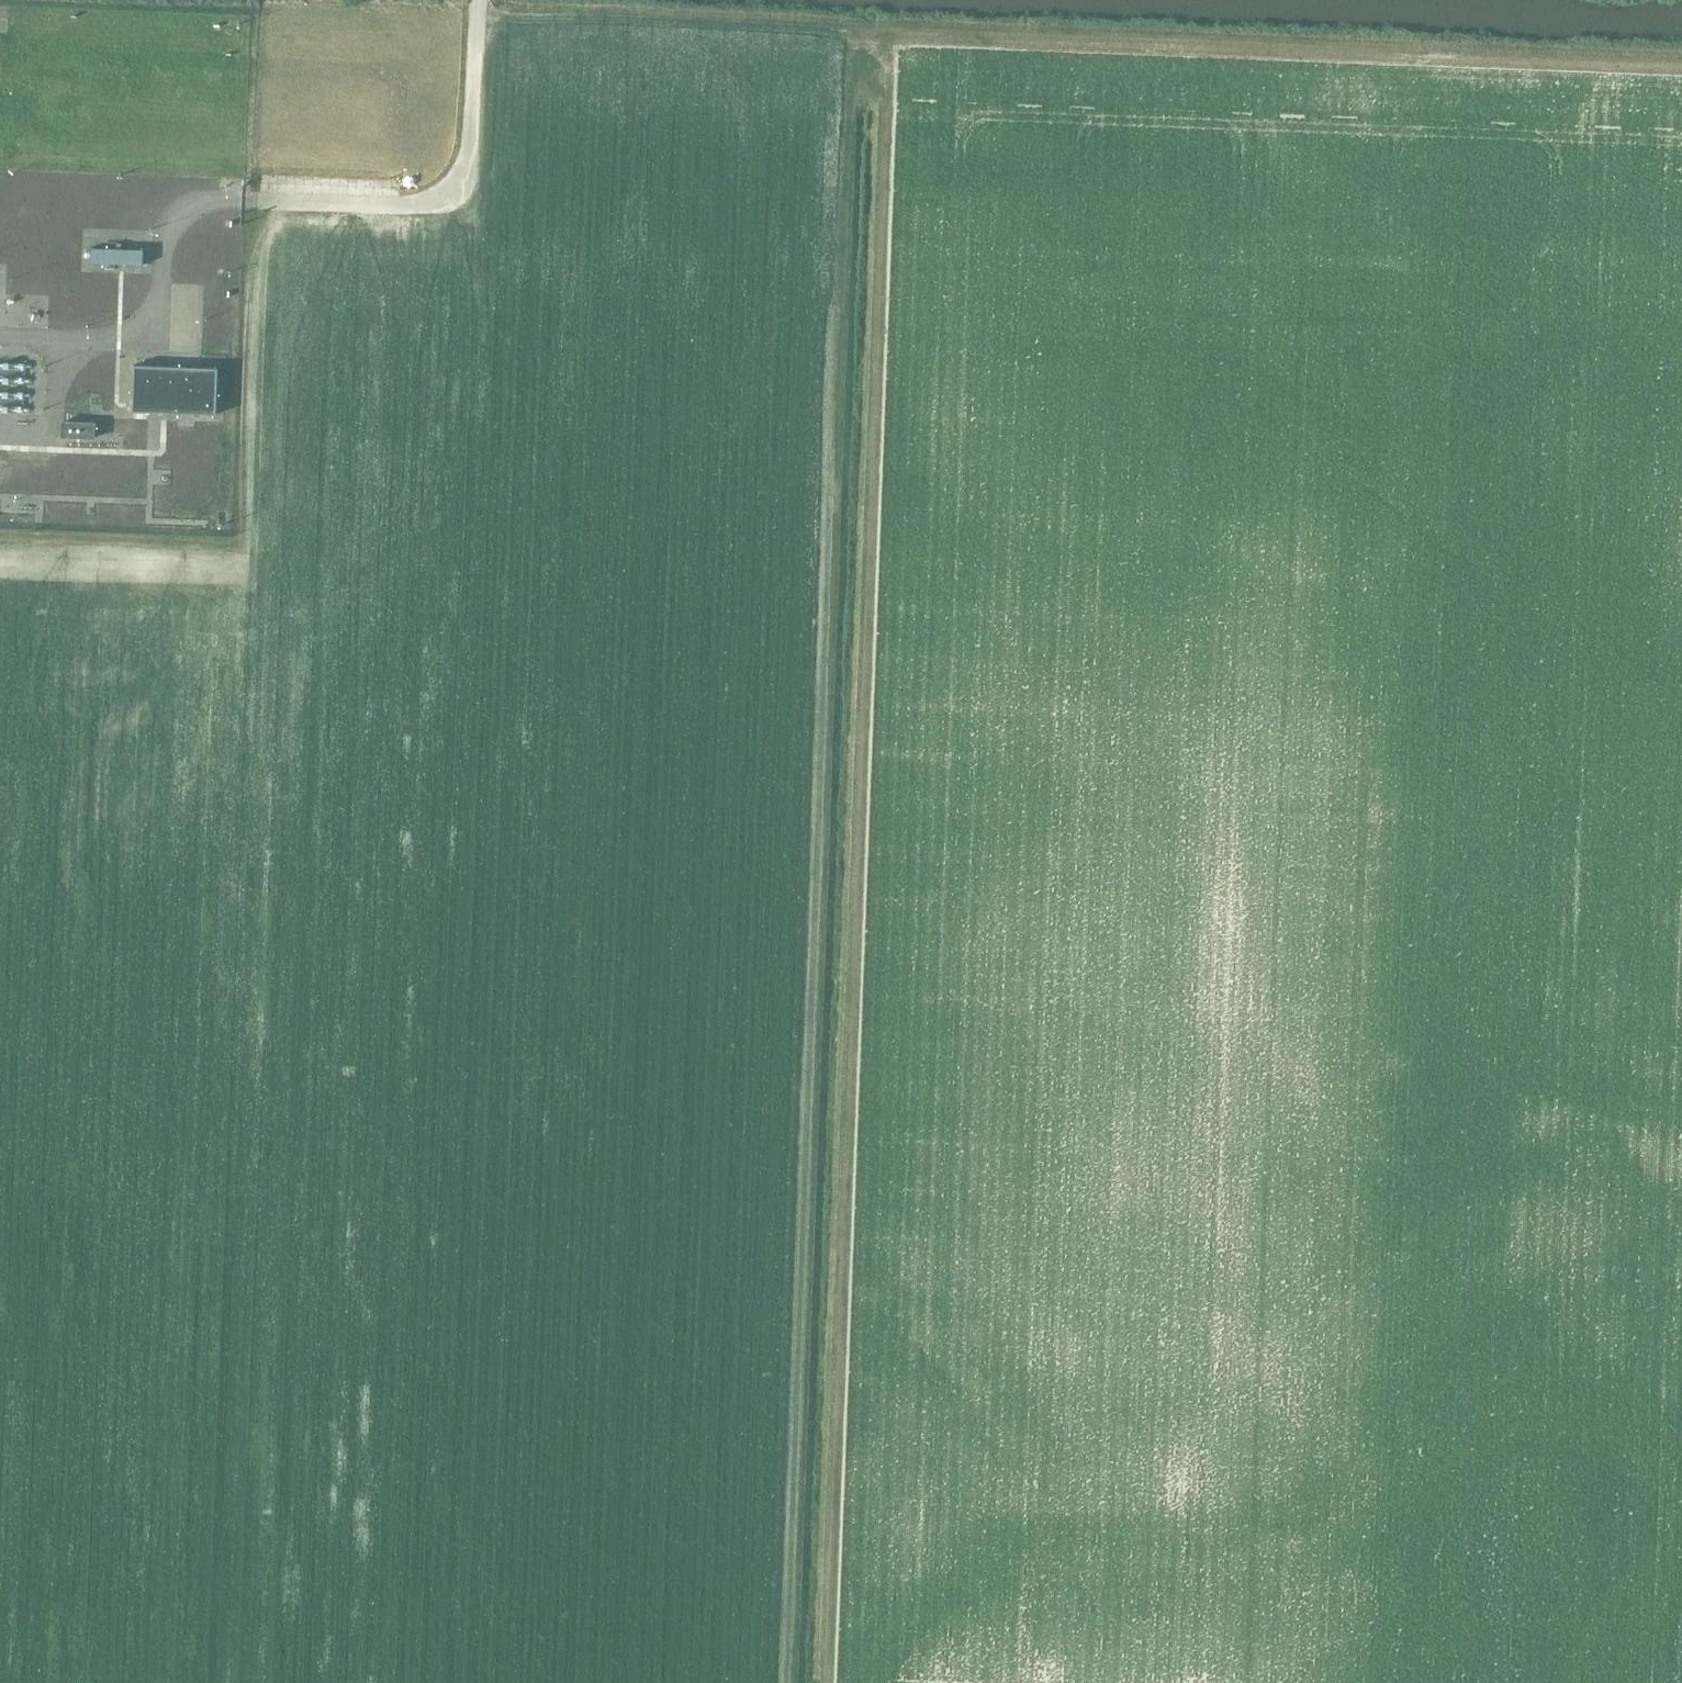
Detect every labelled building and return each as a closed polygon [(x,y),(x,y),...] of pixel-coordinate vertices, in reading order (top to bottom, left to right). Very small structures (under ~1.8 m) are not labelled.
[(716,97),(715,84),(695,84),(696,97),(716,97)] [(625,98),(648,100),(649,88),(625,87),(625,98)] [(93,248),(92,261),(144,263),(144,249),(93,248)] [(40,265),(0,263),(0,290),(39,292),(40,265)] [(75,272),(74,292),(105,293),(105,273),(75,272)] [(189,316),(188,350),(217,350),(218,317),(189,316)] [(135,365),(133,411),(216,414),(218,368),(135,365)] [(62,422),(62,436),(94,437),(95,423),(62,422)] [(130,522),(131,495),(111,494),(112,471),(86,471),(87,457),(0,455),(0,492),(6,492),(5,511),(22,512),(22,520),(130,522)]
